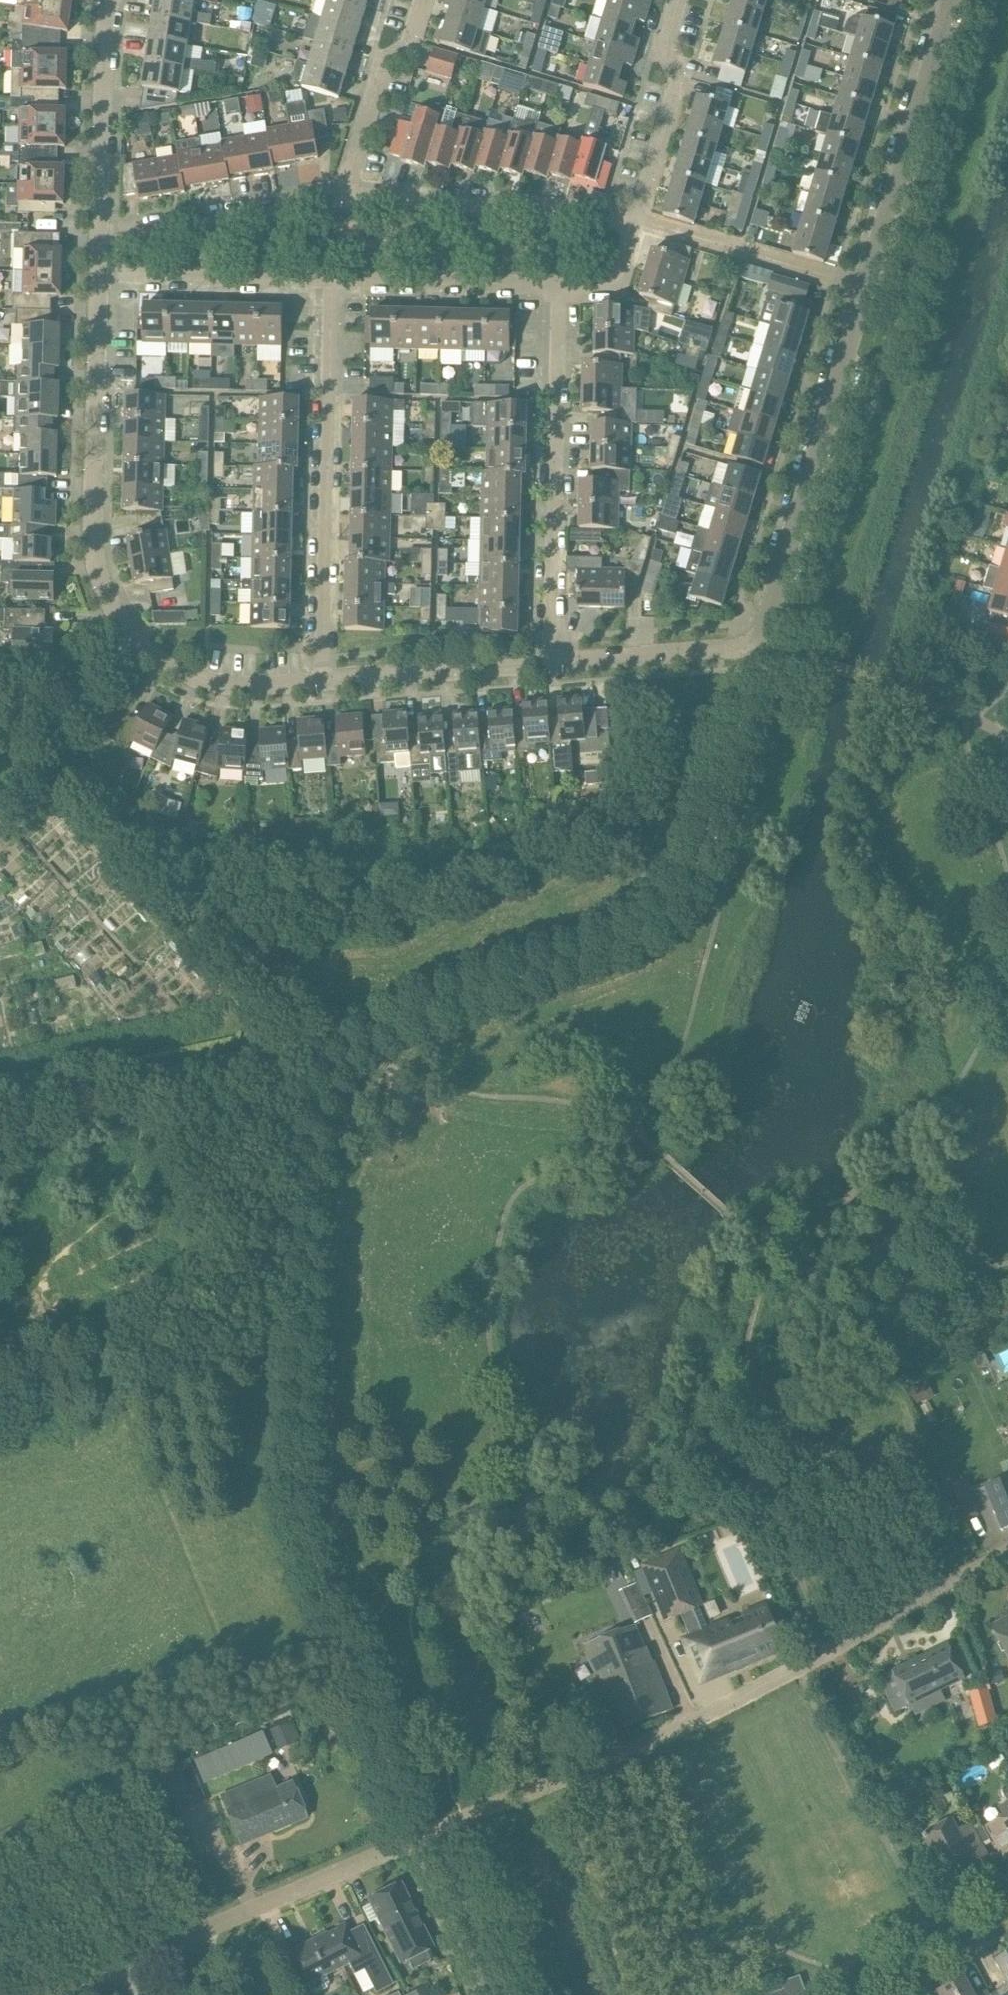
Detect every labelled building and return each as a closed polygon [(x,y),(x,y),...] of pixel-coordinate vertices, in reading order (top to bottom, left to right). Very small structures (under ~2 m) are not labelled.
[(73,0),(18,0),(17,5),(26,6),(71,13),(73,0)] [(191,23),(211,25),(213,15),(193,12),(195,0),(142,0),(156,2),(153,17),(191,23)] [(272,25),(279,4),(265,0),(261,0),(255,20),(272,25)] [(360,30),(367,7),(342,0),(329,0),(323,19),(360,30)] [(458,0),(448,0),(446,7),(451,9),(448,21),(479,30),(492,34),(479,30),(485,8),(458,0)] [(488,0),(458,0),(485,8),(488,0)] [(539,0),(537,0),(536,0),(527,0),(525,9),(543,14),(547,2),(539,0)] [(617,0),(610,0),(604,20),(634,29),(637,20),(645,23),(649,9),(617,0)] [(649,9),(652,0),(617,0),(649,9)] [(764,14),(768,0),(734,0),(732,5),(764,14)] [(888,5),(900,9),(903,0),(890,0),(888,5)] [(558,19),(561,7),(551,4),(548,16),(558,19)] [(726,24),(758,34),(764,14),(732,5),(726,24)] [(71,13),(26,6),(23,25),(23,41),(36,41),(36,39),(59,42),(60,42),(62,30),(69,31),(71,13)] [(858,37),(889,46),(895,26),(898,15),(873,7),(869,19),(864,17),(863,17),(862,16),(861,16),(860,16),(858,16),(857,16),(856,16),(855,16),(854,16),(853,16),(852,17),(851,17),(850,18),(849,18),(849,19),(848,20),(847,21),(847,22),(843,33),(858,37)] [(795,24),(804,26),(808,13),(799,10),(795,24)] [(815,10),(811,23),(820,26),(824,12),(815,10)] [(636,53),(640,40),(632,37),(634,29),(604,20),(592,16),(586,38),(598,42),(636,53)] [(150,40),(188,46),(191,23),(153,17),(150,40)] [(360,30),(323,19),(317,42),(353,52),(360,30)] [(486,56),(492,34),(479,30),(448,21),(444,33),(438,31),(435,42),(486,56)] [(240,30),(241,30),(251,32),(252,23),(241,22),(240,30)] [(820,26),(811,23),(806,37),(816,40),(820,26)] [(752,53),(758,34),(726,24),(721,44),(752,53)] [(800,40),(804,26),(795,24),(791,37),(800,40)] [(548,51),(556,53),(562,32),(545,27),(539,48),(548,51)] [(251,32),(241,30),(239,44),(249,46),(251,32)] [(518,31),(515,41),(525,44),(528,34),(518,31)] [(525,44),(534,46),(537,35),(528,33),(528,34),(525,44)] [(253,34),(252,44),(260,45),(262,35),(253,34)] [(852,57),(883,66),(889,46),(858,37),(852,57)] [(188,46),(150,40),(146,63),(184,70),(216,74),(217,63),(186,58),(188,46)] [(35,51),(36,41),(23,41),(13,41),(12,69),(67,71),(68,52),(35,51)] [(346,75),(353,52),(317,42),(310,64),(346,75)] [(636,53),(598,42),(591,64),(621,72),(624,64),(632,67),(636,53)] [(534,46),(525,44),(518,66),(527,69),(534,46)] [(752,53),(721,44),(714,64),(734,70),(746,73),(752,53)] [(435,47),(431,60),(456,67),(459,55),(435,47)] [(541,73),(548,51),(539,48),(532,70),(541,73)] [(788,49),(784,63),(793,66),(797,52),(788,49)] [(799,62),(808,65),(812,52),(803,49),(799,62)] [(251,64),(260,67),(264,52),(256,50),(251,64)] [(846,76),(877,86),(883,66),(852,57),(846,76)] [(452,79),(456,67),(431,60),(427,72),(452,79)] [(299,61),(292,84),(340,98),(346,75),(310,64),(299,61)] [(804,79),(808,65),(799,62),(795,76),(804,79)] [(181,93),(184,70),(146,63),(143,87),(148,88),(145,108),(143,108),(141,108),(140,110),(146,109),(177,103),(178,93),(181,93)] [(789,79),(793,66),(784,63),(780,76),(789,79)] [(619,81),(621,72),(591,64),(584,86),(623,98),(627,83),(619,81)] [(505,68),(496,66),(493,78),(501,81),(505,68)] [(524,88),(528,75),(505,68),(501,81),(524,88)] [(67,89),(67,71),(12,69),(11,98),(34,98),(34,88),(67,89)] [(551,82),(528,75),(524,88),(547,95),(551,82)] [(871,105),(877,86),(846,76),(840,96),(871,105)] [(559,85),(551,82),(547,95),(555,97),(559,85)] [(285,101),(283,88),(269,89),(270,103),(285,101)] [(787,101),(796,104),(800,91),(791,88),(787,101)] [(585,106),(593,108),(597,96),(589,93),(585,106)] [(250,120),(265,118),(262,94),(246,97),(250,120)] [(582,144),(583,144),(573,175),(574,176),(572,182),(588,187),(591,176),(598,178),(595,187),(604,190),(612,165),(603,162),(608,146),(596,143),(605,112),(617,115),(621,103),(597,96),(593,108),(584,139),(582,144)] [(693,116),(724,125),(729,105),(699,96),(693,116)] [(866,125),(871,105),(840,96),(834,116),(866,125)] [(21,98),(21,127),(66,128),(66,109),(40,109),(40,99),(34,99),(34,98),(11,98),(21,98)] [(241,111),(239,98),(225,100),(227,114),(241,111)] [(287,104),(290,125),(296,161),(319,157),(316,139),(329,137),(325,109),(307,112),(305,101),(287,104)] [(792,118),(796,104),(787,101),(783,115),(792,118)] [(210,103),(194,105),(196,114),(196,118),(208,116),(211,110),(210,103)] [(196,114),(194,105),(179,108),(181,116),(196,114)] [(348,120),(346,108),(333,109),(335,122),(348,120)] [(443,108),(440,116),(437,126),(436,131),(427,163),(443,168),(445,163),(451,165),(461,134),(460,133),(462,129),(466,115),(443,108)] [(173,122),(171,109),(156,111),(157,124),(173,122)] [(400,121),(390,153),(403,157),(401,161),(426,168),(427,163),(436,131),(437,126),(440,116),(435,114),(435,113),(422,109),(421,110),(417,109),(412,124),(400,121)] [(151,133),(148,112),(133,115),(137,136),(151,133)] [(866,125),(834,116),(821,112),(815,131),(828,135),(860,144),(866,125)] [(461,134),(451,165),(468,170),(469,165),(476,167),(485,136),(486,131),(490,119),(489,122),(466,115),(462,129),(460,133),(461,134)] [(476,167),(492,172),(494,167),(500,169),(510,138),(509,138),(510,133),(513,124),(515,119),(504,116),(502,123),(490,119),(486,131),(485,136),(476,167)] [(693,116),(687,136),(718,145),(724,125),(693,116)] [(500,169),(517,174),(518,169),(525,172),(525,171),(524,171),(534,140),(533,140),(535,135),(539,123),(527,119),(524,128),(513,124),(510,133),(509,138),(510,138),(500,169)] [(525,171),(525,172),(541,176),(542,172),(549,173),(558,142),(559,137),(561,130),(539,123),(535,135),(533,140),(534,140),(524,171),(525,171)] [(762,136),(771,139),(775,126),(766,123),(762,136)] [(290,125),(267,129),(268,133),(274,169),(277,168),(292,166),(291,162),(296,161),(290,125)] [(66,128),(21,127),(20,155),(46,156),(46,146),(65,146),(66,128)] [(779,127),(775,141),(785,143),(789,130),(779,127)] [(252,177),(269,174),(268,170),(274,169),(268,133),(246,137),(252,173),(252,177)] [(823,155),(854,164),(860,144),(828,135),(823,155)] [(687,136),(681,155),(712,164),(718,145),(687,136)] [(771,139),(762,136),(758,150),(767,153),(771,139)] [(230,180),(246,178),(246,174),(252,173),(246,137),(223,141),(223,145),(224,145),(229,177),(230,176),(230,180)] [(573,176),(573,175),(583,144),(582,144),(559,137),(558,142),(549,173),(565,179),(567,174),(573,176)] [(207,184),(201,148),(200,138),(177,142),(179,152),(178,152),(179,156),(180,156),(185,188),(207,184)] [(785,143),(775,141),(771,154),(780,157),(785,143)] [(229,177),(224,145),(223,145),(201,148),(207,184),(208,188),(221,186),(220,182),(230,180),(230,176),(229,177)] [(848,184),(854,164),(823,155),(811,151),(805,171),(817,174),(848,184)] [(46,156),(20,155),(19,184),(65,185),(65,166),(53,166),(53,156),(46,156)] [(681,155),(675,175),(706,184),(712,164),(681,155)] [(157,160),(163,195),(186,192),(185,188),(180,156),(179,156),(157,160)] [(163,195),(157,160),(121,166),(121,196),(139,193),(140,199),(163,195)] [(754,162),(750,176),(759,178),(763,165),(754,162)] [(768,166),(764,180),(773,183),(777,169),(768,166)] [(811,194),(842,203),(848,184),(817,174),(811,194)] [(706,184),(675,175),(669,195),(700,204),(706,184)] [(755,192),(759,178),(750,176),(746,189),(755,192)] [(769,195),(773,183),(764,180),(760,193),(769,195)] [(64,203),(65,185),(19,184),(19,213),(31,213),(32,203),(64,203)] [(842,203),(811,194),(805,214),(836,223),(842,203)] [(700,204),(669,195),(663,214),(695,224),(700,204)] [(743,202),(739,215),(747,217),(751,204),(743,202)] [(752,219),(766,223),(769,213),(756,209),(752,219)] [(831,242),(836,223),(805,214),(799,233),(831,242)] [(743,231),(747,217),(739,215),(735,228),(743,231)] [(765,228),(766,223),(752,219),(751,224),(765,228)] [(25,249),(25,271),(62,272),(63,249),(53,248),(54,233),(34,233),(16,233),(15,249),(25,249)] [(825,262),(831,242),(799,233),(793,253),(825,262)] [(647,272),(683,283),(684,279),(690,260),(689,260),(692,248),(668,241),(665,252),(653,249),(647,272)] [(62,272),(25,271),(14,271),(13,293),(14,293),(14,309),(18,310),(51,310),(52,310),(52,295),(62,295),(62,272)] [(677,306),(683,283),(647,272),(640,294),(651,298),(648,309),(667,315),(672,317),(676,305),(677,306)] [(774,275),(770,290),(767,300),(760,322),(773,326),(803,335),(810,313),(813,302),(805,299),(810,285),(774,275)] [(167,343),(168,304),(145,304),(144,342),(167,343)] [(168,304),(167,343),(190,343),(191,305),(168,304)] [(213,344),(214,306),(191,305),(190,343),(213,344)] [(236,344),(237,306),(214,306),(213,344),(236,344)] [(259,345),(259,307),(237,306),(236,344),(259,345)] [(597,306),(596,329),(634,330),(635,306),(597,306)] [(259,307),(259,345),(282,345),(283,307),(259,307)] [(61,346),(61,324),(52,324),(53,310),(52,310),(51,310),(18,310),(17,325),(13,325),(12,345),(12,346),(61,346)] [(395,348),(396,310),(372,310),(371,348),(395,348)] [(419,311),(396,310),(395,348),(418,349),(419,311)] [(441,349),(442,311),(419,311),(418,349),(441,349)] [(440,361),(463,362),(464,350),(464,312),(442,311),(441,349),(440,361)] [(486,350),(487,312),(464,312),(464,350),(486,350)] [(487,312),(486,350),(510,351),(511,313),(487,312)] [(718,334),(728,336),(732,324),(722,321),(718,334)] [(797,357),(803,335),(773,326),(766,347),(797,357)] [(597,353),(622,354),(634,354),(634,330),(596,329),(596,353),(597,353)] [(724,349),(728,336),(718,334),(715,346),(724,349)] [(689,347),(699,350),(701,350),(704,341),(691,337),(689,347)] [(10,366),(16,366),(16,382),(51,382),(51,368),(60,368),(61,346),(12,346),(11,346),(10,366)] [(698,360),(701,350),(699,350),(689,347),(686,356),(698,360)] [(790,379),(797,357),(766,347),(760,370),(790,379)] [(622,354),(597,353),(596,364),(584,363),(584,387),(622,388),(622,364),(621,364),(622,354)] [(753,391),(784,400),(790,379),(760,370),(753,391)] [(694,373),(690,385),(699,387),(702,376),(694,373)] [(166,388),(166,378),(156,377),(156,388),(166,388)] [(712,379),(703,377),(697,397),(706,399),(712,379)] [(177,378),(166,378),(166,388),(177,389),(177,378)] [(194,378),(194,389),(212,389),(212,379),(194,378)] [(370,393),(394,394),(394,383),(395,378),(371,378),(370,393)] [(212,389),(230,390),(230,379),(212,379),(212,389)] [(257,391),(258,380),(247,380),(247,390),(257,391)] [(258,380),(257,391),(268,391),(268,380),(258,380)] [(17,397),(17,418),(50,418),(51,418),(59,418),(60,382),(51,382),(16,382),(0,381),(0,397),(17,397)] [(394,383),(394,394),(405,394),(405,384),(394,383)] [(429,395),(440,395),(440,384),(422,384),(422,395),(429,395)] [(450,385),(440,384),(440,395),(450,395),(450,385)] [(475,396),(485,396),(486,386),(475,385),(475,396)] [(486,386),(485,396),(510,397),(510,386),(486,386)] [(622,388),(584,387),(583,411),(595,411),(595,422),(620,423),(621,412),(622,388)] [(777,422),(784,400),(753,391),(747,413),(777,422)] [(127,418),(165,419),(166,395),(128,394),(127,418)] [(261,421),(299,422),(300,398),(262,397),(261,421)] [(355,423),(393,424),(394,411),(405,411),(405,401),(355,399),(355,423)] [(696,410),(705,413),(708,401),(699,399),(696,410)] [(489,427),(527,428),(527,404),(489,403),(489,427)] [(200,419),(210,420),(210,406),(200,406),(200,419)] [(216,420),(226,420),(226,408),(217,408),(216,420)] [(740,435),(771,444),(777,422),(747,413),(735,410),(731,422),(743,426),(740,435)] [(426,425),(436,425),(436,413),(426,412),(426,425)] [(441,425),(451,426),(452,413),(442,413),(441,425)] [(22,454),(58,454),(58,433),(50,432),(50,418),(17,418),(15,418),(15,433),(23,433),(22,454)] [(126,441),(165,441),(165,419),(127,418),(126,441)] [(209,433),(210,420),(200,419),(200,433),(209,433)] [(225,443),(226,420),(216,420),(216,443),(225,443)] [(261,421),(261,444),(298,444),(299,422),(261,421)] [(701,424),(693,421),(686,443),(695,446),(701,424)] [(593,446),(631,447),(632,423),(620,423),(595,422),(594,422),(593,446)] [(355,423),(354,446),(393,447),(393,424),(355,423)] [(436,425),(426,425),(425,438),(435,439),(436,425)] [(450,441),(451,426),(441,425),(440,440),(450,441)] [(526,450),(527,428),(489,427),(488,450),(526,450)] [(672,435),(669,447),(678,450),(682,437),(672,435)] [(771,444),(740,435),(733,457),(764,466),(771,444)] [(126,463),(145,464),(164,464),(165,441),(126,441),(126,463)] [(298,467),(298,444),(261,444),(260,465),(256,465),(256,466),(298,467)] [(392,470),(393,447),(354,446),(354,469),(392,470)] [(631,447),(593,446),(593,470),(594,470),(605,470),(619,470),(631,471),(631,447)] [(678,450),(669,447),(665,460),(674,462),(678,450)] [(526,450),(488,450),(488,471),(484,471),(484,472),(526,473),(526,450)] [(199,452),(199,465),(209,465),(209,452),(199,452)] [(215,465),(224,466),(225,453),(215,452),(215,465)] [(22,454),(22,475),(0,474),(0,489),(4,489),(13,490),(48,490),(48,476),(57,476),(58,454),(22,454)] [(424,470),(435,471),(435,457),(425,457),(424,470)] [(442,458),(441,471),(449,471),(450,458),(442,458)] [(677,473),(686,476),(689,464),(681,462),(677,473)] [(164,464),(145,464),(126,463),(125,486),(144,487),(164,487),(164,464)] [(208,478),(209,465),(199,465),(199,478),(208,478)] [(224,479),(224,466),(215,465),(215,478),(224,479)] [(730,465),(724,487),(755,496),(762,474),(730,465)] [(256,466),(255,489),(293,490),(294,468),(298,468),(298,467),(256,466)] [(354,469),(353,492),(360,492),(391,493),(392,470),(354,469)] [(434,484),(435,471),(424,470),(424,483),(434,484)] [(605,470),(594,470),(593,481),(581,480),(581,504),(619,505),(619,491),(630,491),(631,471),(619,470),(605,470)] [(441,471),(439,494),(453,495),(453,485),(449,485),(449,471),(441,471)] [(484,472),(483,495),(521,496),(522,474),(526,474),(526,473),(484,472)] [(682,488),(686,476),(677,473),(673,486),(682,488)] [(724,487),(712,484),(706,506),(749,518),(755,496),(724,487)] [(164,487),(144,487),(125,486),(125,510),(137,510),(139,524),(164,520),(162,511),(163,511),(164,487)] [(48,490),(13,490),(4,489),(3,497),(15,498),(15,526),(48,526),(56,526),(57,507),(46,507),(46,490),(48,490)] [(293,513),(293,490),(255,489),(255,512),(293,513)] [(391,493),(360,492),(353,492),(352,514),(391,515),(391,493)] [(521,496),(483,495),(483,518),(521,519),(521,496)] [(211,511),(220,511),(221,498),(211,498),(211,511)] [(427,516),(437,517),(437,504),(427,503),(427,516)] [(437,504),(437,517),(446,517),(446,504),(437,504)] [(619,505),(581,504),(580,528),(619,529),(618,528),(619,528),(619,505)] [(742,540),(749,518),(706,506),(700,527),(711,530),(712,531),(711,531),(742,540)] [(662,516),(675,520),(678,511),(665,507),(662,516)] [(220,511),(211,511),(211,512),(210,524),(220,525),(220,511)] [(254,535),(292,536),(293,513),(255,512),(254,535)] [(352,537),(390,538),(391,515),(352,514),(352,537)] [(436,530),(437,517),(427,516),(426,529),(436,530)] [(675,520),(662,516),(658,529),(676,534),(680,522),(675,520)] [(446,517),(437,517),(436,530),(445,530),(446,517)] [(482,541),(520,542),(521,519),(483,518),(482,541)] [(128,536),(132,560),(170,554),(166,530),(165,531),(164,520),(139,524),(140,535),(128,536)] [(48,526),(15,526),(0,525),(0,539),(4,539),(3,561),(37,562),(51,562),(52,539),(48,538),(48,526)] [(712,531),(711,530),(708,540),(699,537),(696,538),(693,549),(736,562),(742,540),(711,531),(712,531)] [(292,559),(292,536),(254,535),(254,558),(292,559)] [(652,538),(643,535),(639,548),(648,550),(652,538)] [(347,560),(390,561),(390,538),(352,537),(351,559),(347,559),(347,560)] [(520,564),(520,542),(482,541),(481,563),(520,564)] [(213,544),(212,557),(222,557),(222,544),(213,544)] [(422,562),(432,562),(432,549),(422,548),(422,562)] [(439,562),(448,562),(448,549),(439,549),(439,562)] [(651,561),(660,564),(663,552),(655,549),(651,561)] [(693,549),(687,571),(698,575),(729,584),(736,562),(693,549)] [(170,554),(132,560),(136,583),(148,582),(149,593),(175,589),(173,578),(174,577),(170,554)] [(222,570),(222,557),(212,557),(212,570),(222,570)] [(254,558),(253,580),(291,581),(292,559),(254,558)] [(390,561),(347,560),(347,583),(385,584),(386,562),(390,562),(390,561)] [(603,570),(602,607),(625,608),(626,585),(638,586),(645,561),(626,560),(625,570),(603,570)] [(36,574),(37,562),(3,561),(3,576),(9,583),(9,594),(15,594),(15,599),(55,600),(55,575),(36,574)] [(663,565),(660,564),(651,561),(642,591),(654,595),(663,565)] [(432,575),(432,562),(422,562),(422,575),(432,575)] [(448,576),(448,562),(439,562),(438,576),(448,576)] [(519,587),(520,564),(481,563),(481,577),(469,576),(469,586),(481,586),(519,587)] [(1002,569),(991,566),(984,586),(996,590),(1007,593),(1007,571),(1002,569)] [(578,607),(602,607),(603,570),(599,570),(579,569),(579,570),(567,569),(566,595),(578,595),(578,607)] [(729,584),(698,575),(696,583),(679,584),(679,607),(699,607),(701,600),(722,606),(729,584)] [(239,590),(239,603),(252,603),(290,604),(291,581),(253,580),(243,580),(243,590),(239,590)] [(954,593),(962,595),(965,582),(957,580),(954,593)] [(385,584),(347,583),(346,606),(384,607),(385,595),(396,595),(396,584),(385,584)] [(480,609),(518,610),(519,587),(481,586),(480,609)] [(211,602),(221,603),(221,589),(212,589),(211,602)] [(431,589),(421,589),(421,607),(431,608),(431,589)] [(996,590),(989,611),(992,612),(986,634),(1007,641),(1007,593),(996,590)] [(438,595),(437,608),(447,608),(448,595),(438,595)] [(221,603),(211,602),(211,615),(221,616),(221,603)] [(290,604),(252,603),(252,627),(290,628),(290,604)] [(384,630),(384,607),(346,606),(346,629),(384,630)] [(431,621),(431,608),(421,607),(421,621),(431,621)] [(447,608),(437,608),(437,621),(447,621),(447,608)] [(6,622),(5,630),(16,630),(15,659),(53,660),(54,630),(46,630),(46,610),(42,610),(6,609),(0,609),(0,621),(6,622)] [(518,633),(518,610),(480,609),(480,632),(518,633)] [(188,612),(155,612),(155,625),(188,625),(188,612)] [(549,725),(551,742),(553,772),(574,770),(572,740),(586,739),(584,716),(582,696),(558,698),(561,724),(549,725)] [(514,728),(516,750),(516,752),(537,751),(536,743),(551,742),(549,725),(547,699),(524,701),(526,727),(514,728)] [(154,751),(164,732),(165,732),(173,715),(149,703),(141,720),(139,721),(128,716),(107,737),(125,746),(129,748),(133,741),(154,751)] [(480,737),(482,761),(503,760),(502,752),(516,750),(514,728),(513,708),(489,710),(491,736),(480,737)] [(608,709),(596,710),(597,726),(602,726),(602,728),(609,728),(608,709)] [(397,768),(412,767),(410,743),(407,710),(384,712),(386,738),(374,739),(376,764),(397,762),(397,768)] [(445,740),(447,773),(459,772),(483,770),(482,761),(480,737),(478,711),(454,713),(456,739),(445,740)] [(326,738),(327,758),(328,766),(342,765),(341,757),(367,755),(365,734),(363,714),(336,716),(338,735),(337,737),(326,738)] [(431,774),(447,773),(445,740),(443,714),(419,716),(421,742),(410,743),(412,767),(431,765),(431,774)] [(287,741),(289,768),(289,769),(303,768),(303,760),(327,758),(326,738),(325,717),(298,719),(300,738),(298,740),(288,741),(287,741)] [(164,732),(154,751),(151,758),(172,767),(176,759),(199,765),(205,744),(209,730),(210,726),(184,719),(179,737),(178,738),(164,732)] [(265,770),(289,768),(287,741),(288,741),(287,727),(260,729),(262,748),(260,750),(247,749),(245,770),(244,777),(264,779),(265,770)] [(221,769),(245,770),(247,749),(248,730),(222,728),(223,747),(221,747),(207,745),(209,730),(205,744),(199,765),(197,772),(218,777),(221,769)] [(92,741),(83,750),(89,756),(98,747),(92,741)] [(182,803),(160,797),(156,813),(172,818),(178,817),(182,803)] [(399,815),(399,803),(380,804),(381,817),(385,816),(399,815)] [(307,818),(294,819),(294,828),(308,827),(307,818)] [(973,1360),(978,1369),(990,1364),(985,1354),(973,1360)] [(934,1396),(927,1380),(909,1388),(915,1404),(934,1396)] [(986,1483),(996,1510),(1003,1528),(1007,1526),(1007,1475),(986,1483)] [(969,1488),(966,1480),(952,1486),(955,1493),(969,1488)] [(679,1551),(644,1566),(648,1575),(667,1619),(681,1614),(700,1606),(701,1605),(679,1551)] [(648,1605),(630,1613),(636,1623),(653,1615),(648,1605)] [(700,1606),(681,1614),(685,1622),(691,1638),(685,1640),(692,1657),(702,1682),(728,1672),(730,1671),(735,1669),(734,1668),(737,1666),(746,1663),(746,1664),(779,1651),(785,1648),(768,1606),(719,1626),(709,1629),(700,1606)] [(1007,1656),(1007,1619),(993,1627),(1007,1656)] [(662,1689),(635,1626),(585,1645),(615,1706),(623,1728),(672,1710),(664,1688),(662,1689)] [(966,1678),(949,1643),(893,1670),(880,1677),(889,1695),(897,1711),(966,1678)] [(989,1674),(991,1685),(999,1683),(996,1672),(989,1674)] [(989,1688),(971,1693),(980,1726),(998,1721),(989,1688)] [(981,1739),(975,1716),(957,1720),(963,1744),(981,1739)] [(299,1741),(291,1721),(270,1730),(278,1749),(299,1741)] [(193,1774),(187,1760),(160,1771),(178,1812),(195,1805),(183,1778),(193,1774)] [(276,1788),(270,1775),(220,1795),(241,1845),(307,1818),(292,1781),(276,1788)] [(988,1826),(996,1841),(1006,1859),(1007,1858),(1007,1789),(1001,1792),(1007,1804),(1001,1807),(1005,1816),(988,1826)] [(958,1830),(952,1820),(924,1835),(944,1872),(960,1863),(967,1876),(993,1861),(972,1823),(958,1830)] [(431,1947),(400,1884),(369,1899),(400,1962),(431,1947)] [(326,1932),(289,1951),(298,1969),(306,1984),(307,1984),(310,1991),(315,1993),(327,1987),(329,1982),(327,1978),(325,1975),(343,1966),(349,1963),(354,1974),(365,1970),(376,1992),(392,1984),(364,1929),(359,1932),(357,1928),(349,1932),(345,1923),(326,1932)] [(995,1960),(1007,1984),(1007,1953),(995,1960)] [(965,1976),(938,1991),(940,1994),(975,1994),(965,1976)] [(990,1994),(991,1994),(1007,1994),(1007,1985),(990,1994)]
